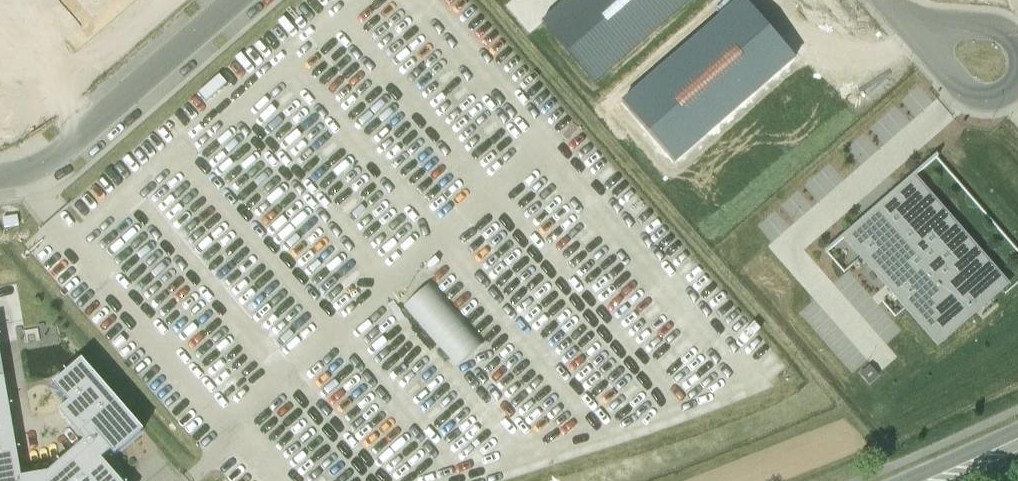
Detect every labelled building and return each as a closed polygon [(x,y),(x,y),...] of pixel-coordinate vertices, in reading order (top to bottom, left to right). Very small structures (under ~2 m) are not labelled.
[(845,234),(937,339),(1000,285),(908,179),(845,234)] [(143,432),(81,361),(52,386),(68,404),(57,413),(83,442),(99,461),(100,460),(109,452),(114,457),(143,432)] [(20,478),(3,378),(0,378),(0,480),(21,480),(20,478)] [(83,442),(47,474),(20,478),(21,480),(119,480),(100,460),(99,461),(83,442)]
